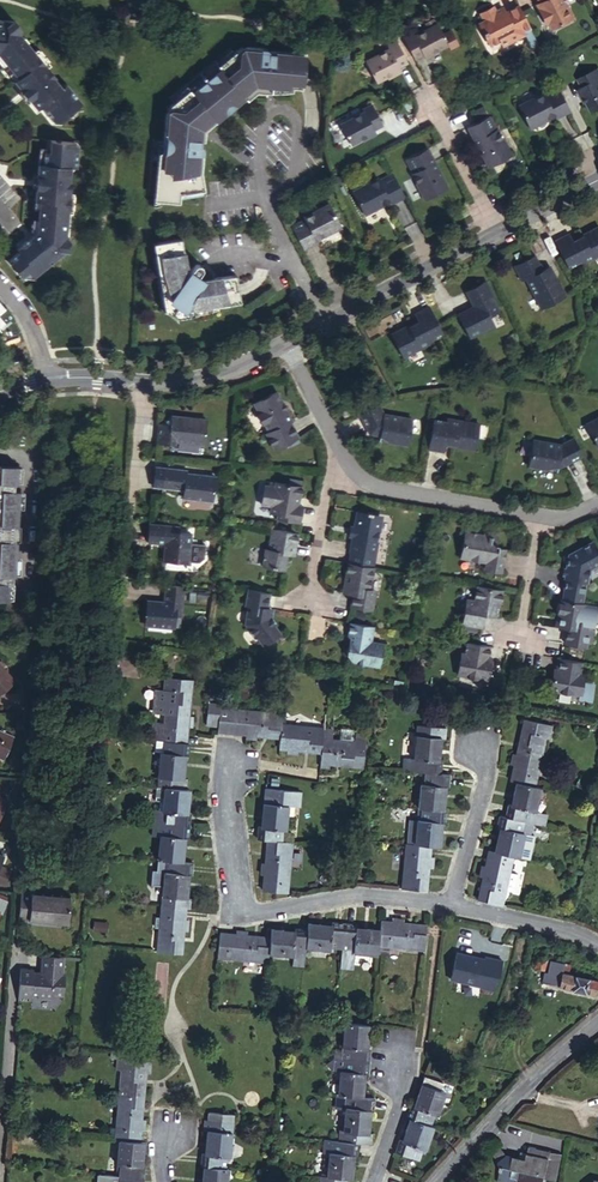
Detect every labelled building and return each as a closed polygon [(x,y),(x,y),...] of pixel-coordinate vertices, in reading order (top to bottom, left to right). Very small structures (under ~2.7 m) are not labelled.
[(538,1),(543,10),(540,12),(546,24),(549,22),(552,27),(572,17),(565,4),(566,1),(566,0),(538,0),(538,1)] [(528,23),(518,2),(504,8),(503,6),(496,10),(494,7),(493,3),(478,11),(481,17),(476,20),(487,42),(498,37),(504,34),(508,40),(524,31),(522,27),(528,23)] [(17,79),(13,83),(22,93),(26,93),(33,102),(31,104),(37,112),(41,109),(53,124),(61,124),(80,110),(84,106),(68,85),(63,89),(55,80),(56,79),(47,68),(51,65),(37,49),(34,52),(20,35),(21,29),(15,21),(0,20),(0,58),(17,79)] [(414,31),(403,36),(414,58),(424,53),(425,54),(439,48),(449,43),(444,33),(439,23),(415,34),(414,31)] [(453,29),(444,33),(449,43),(452,47),(460,43),(453,29)] [(501,43),(508,40),(504,34),(498,37),(501,43)] [(407,62),(395,40),(385,46),(387,49),(367,60),(377,79),(388,75),(399,68),(398,66),(407,62)] [(201,144),(200,144),(201,138),(205,139),(206,128),(245,95),(248,98),(259,86),(275,87),(275,84),(302,87),(306,51),(293,50),(293,54),(270,52),(270,51),(269,49),(268,48),(267,47),(266,47),(248,46),(245,48),(243,45),(219,64),(221,67),(192,91),(189,88),(165,106),(168,110),(165,112),(161,147),(157,151),(154,187),(158,187),(157,199),(178,200),(179,188),(189,189),(189,190),(204,188),(201,170),(204,148),(204,147),(203,146),(203,145),(202,144),(201,144)] [(442,51),(439,48),(425,54),(427,58),(442,51)] [(221,67),(219,64),(189,88),(192,91),(221,67)] [(577,85),(585,100),(590,110),(597,106),(597,77),(597,76),(597,69),(596,65),(576,75),(579,83),(577,85)] [(399,68),(388,75),(389,78),(401,72),(399,68)] [(585,100),(577,85),(574,86),(581,102),(585,100)] [(564,101),(556,86),(543,93),(542,92),(518,104),(529,125),(546,116),(544,111),(564,101)] [(26,93),(22,93),(31,104),(33,102),(26,93)] [(544,111),(546,116),(553,112),(555,117),(568,110),(564,101),(544,111)] [(351,142),(364,136),(377,129),(376,127),(383,122),(373,102),(363,107),(364,110),(342,121),(351,142)] [(468,125),(474,138),(479,135),(481,139),(482,142),(477,144),(488,164),(511,153),(497,127),(495,127),(488,115),(468,125)] [(377,129),(364,136),(365,139),(378,132),(377,129)] [(69,245),(69,239),(71,217),(73,196),(74,183),(71,183),(73,170),(75,170),(77,145),(76,144),(51,141),(50,153),(43,153),(38,158),(37,176),(41,176),(40,189),(36,192),(35,203),(39,204),(38,214),(55,215),(52,259),(69,245)] [(427,144),(405,156),(412,168),(411,169),(426,197),(450,185),(427,144)] [(406,196),(392,171),(380,178),(379,177),(354,192),(366,213),(390,200),(392,203),(406,196)] [(341,224),(330,202),(303,215),(304,217),(291,223),(304,247),(318,240),(316,236),(341,224)] [(31,274),(33,276),(52,259),(55,215),(38,214),(37,233),(17,250),(19,253),(9,262),(23,278),(30,273),(31,274)] [(555,238),(568,263),(581,256),(583,260),(597,252),(597,223),(580,232),(582,234),(577,237),(576,234),(572,229),(555,238)] [(193,264),(189,270),(185,266),(181,237),(152,241),(154,254),(159,253),(165,289),(160,290),(163,308),(171,306),(173,315),(191,312),(191,307),(209,304),(209,300),(226,298),(226,302),(239,300),(235,272),(210,276),(199,269),(200,269),(200,268),(200,266),(199,264),(198,263),(196,263),(195,263),(194,264),(193,264)] [(52,259),(52,265),(71,249),(71,241),(69,239),(69,245),(52,259)] [(554,272),(555,269),(551,260),(543,264),(535,249),(514,260),(522,276),(526,274),(542,304),(567,291),(558,275),(555,275),(554,272)] [(36,279),(52,265),(52,259),(33,276),(36,279)] [(472,303),(458,310),(469,333),(496,319),(491,311),(499,306),(492,292),(493,292),(484,276),(464,286),(472,303)] [(441,328),(428,303),(413,311),(417,320),(418,322),(413,324),(412,322),(389,334),(400,355),(431,337),(429,334),(441,328)] [(279,391),(256,403),(260,412),(259,412),(263,422),(265,421),(270,432),(268,433),(276,448),(300,436),(293,422),(294,421),(279,391)] [(377,429),(377,433),(376,438),(406,442),(409,416),(382,412),(376,402),(358,411),(367,428),(377,429)] [(344,404),(339,407),(343,415),(348,413),(344,404)] [(358,411),(355,412),(365,432),(377,433),(377,429),(367,428),(358,411)] [(588,420),(597,439),(597,415),(588,420)] [(433,417),(428,446),(447,449),(448,443),(449,440),(455,441),(454,444),(478,447),(482,421),(450,416),(449,420),(433,417)] [(188,421),(188,418),(169,417),(160,423),(157,423),(155,442),(173,444),(174,439),(202,442),(204,420),(193,419),(192,421),(188,421)] [(559,463),(584,451),(575,433),(562,440),(533,436),(529,460),(559,465),(559,463)] [(0,457),(0,593),(3,593),(4,577),(8,577),(9,567),(12,567),(14,533),(11,532),(13,513),(16,514),(18,483),(13,483),(13,476),(17,476),(18,459),(0,457)] [(185,473),(185,468),(154,465),(152,487),(182,490),(181,497),(212,500),(214,476),(185,473)] [(273,485),(263,484),(260,503),(270,505),(270,511),(277,513),(276,516),(298,520),(301,504),(295,503),(296,495),(299,495),(300,485),(274,481),(273,485)] [(355,513),(353,523),(355,523),(353,536),(351,536),(349,551),(373,555),(377,552),(379,539),(377,536),(378,532),(381,530),(382,518),(379,513),(360,510),(355,513)] [(146,542),(165,544),(168,544),(167,550),(165,551),(164,561),(187,564),(190,532),(180,530),(180,525),(148,522),(146,542)] [(295,540),(296,530),(275,527),(273,536),(270,537),(268,547),(265,547),(263,563),(283,566),(286,551),(290,552),(292,541),(295,540)] [(484,532),(464,528),(460,553),(485,558),(484,566),(498,568),(501,552),(498,551),(499,547),(502,548),(503,543),(496,542),(497,539),(494,539),(494,532),(484,531),(484,532)] [(566,566),(567,566),(566,573),(563,589),(583,592),(585,582),(587,583),(589,569),(597,564),(597,549),(593,540),(570,552),(569,553),(568,555),(566,566)] [(424,560),(415,559),(413,571),(422,573),(424,560)] [(372,565),(348,561),(345,578),(347,581),(346,591),(354,592),(352,605),(371,608),(374,595),(370,595),(371,588),(369,588),(372,565)] [(161,600),(160,602),(157,602),(156,599),(146,598),(144,622),(173,625),(174,613),(180,614),(183,584),(163,582),(161,600)] [(497,613),(501,587),(477,583),(475,598),(467,597),(462,621),(480,624),(482,611),(483,609),(487,609),(487,612),(497,613)] [(272,591),(248,587),(246,604),(248,604),(246,624),(256,637),(259,636),(265,646),(283,632),(278,624),(279,623),(276,618),(277,610),(274,609),(274,606),(270,605),(272,591)] [(583,601),(558,597),(557,600),(555,599),(554,600),(554,603),(553,608),(554,610),(555,611),(555,613),(558,613),(556,624),(566,625),(563,640),(585,644),(585,641),(589,641),(593,621),(580,618),(583,601)] [(370,639),(372,625),(349,621),(347,633),(350,636),(347,652),(353,660),(379,665),(381,651),(378,651),(380,640),(370,639)] [(489,645),(466,641),(464,651),(460,650),(455,673),(487,679),(491,660),(486,659),(487,655),(489,645)] [(580,672),(581,660),(559,657),(557,668),(557,671),(554,671),(551,690),(580,695),(583,673),(580,672)] [(15,683),(0,664),(0,694),(15,683)] [(159,731),(158,740),(185,744),(186,730),(191,731),(192,718),(188,718),(191,685),(164,681),(163,693),(155,692),(153,713),(156,716),(165,717),(164,728),(159,728),(159,731)] [(220,707),(220,706),(211,704),(209,723),(219,724),(220,707)] [(219,724),(218,731),(228,732),(231,709),(220,707),(219,724)] [(231,709),(228,732),(236,733),(239,710),(231,709)] [(239,710),(236,733),(246,735),(246,739),(257,740),(258,736),(280,738),(281,722),(282,715),(258,712),(258,717),(247,715),(248,711),(239,710)] [(516,781),(536,786),(539,771),(535,770),(536,763),(540,763),(545,740),(548,739),(550,726),(523,721),(516,757),(512,756),(510,765),(514,766),(511,780),(516,781)] [(281,722),(280,738),(279,747),(290,749),(290,753),(301,755),(301,750),(321,752),(324,727),(303,725),(302,729),(292,728),(293,724),(281,722)] [(324,724),(324,727),(321,752),(319,769),(329,769),(330,764),(354,766),(356,741),(333,737),(334,726),(324,724)] [(407,757),(406,770),(428,772),(443,773),(445,761),(437,760),(438,749),(441,750),(443,738),(445,738),(446,727),(419,724),(415,758),(407,757)] [(5,757),(14,735),(0,728),(0,755),(5,757)] [(152,756),(149,785),(162,787),(184,789),(185,779),(180,778),(182,769),(178,768),(179,757),(183,757),(185,744),(158,740),(156,757),(152,756)] [(443,773),(428,772),(428,783),(423,783),(421,811),(425,811),(448,814),(450,798),(446,797),(447,788),(452,787),(454,774),(443,773)] [(539,812),(544,788),(536,786),(516,781),(513,794),(516,795),(514,805),(510,805),(508,816),(527,821),(532,822),(535,811),(539,812)] [(151,824),(154,824),(187,827),(188,813),(182,812),(183,802),(186,802),(188,789),(184,789),(162,787),(159,814),(152,814),(151,824)] [(255,831),(255,841),(266,842),(276,843),(277,832),(281,832),(283,808),(291,809),(292,794),(259,791),(256,818),(259,818),(259,831),(255,831)] [(451,827),(452,814),(448,814),(425,811),(424,822),(421,822),(418,847),(437,849),(448,850),(449,839),(445,839),(446,826),(451,827)] [(508,816),(503,815),(500,828),(505,829),(502,840),(499,840),(496,851),(518,857),(522,858),(529,834),(524,833),(527,821),(508,816)] [(160,841),(158,857),(185,859),(185,851),(182,851),(183,838),(185,838),(187,827),(154,824),(153,840),(160,841)] [(264,875),(263,890),(286,893),(287,876),(281,876),(282,868),(288,868),(289,844),(276,843),(266,842),(265,863),(261,863),(260,875),(264,875)] [(433,890),(434,891),(435,873),(439,874),(441,861),(436,861),(437,849),(418,847),(410,846),(409,860),(413,860),(412,871),(408,870),(405,890),(433,890)] [(481,899),(507,904),(512,884),(508,882),(511,872),(514,872),(518,857),(496,851),(493,851),(489,868),(486,867),(482,880),(485,881),(481,899)] [(158,857),(156,869),(150,868),(148,883),(160,884),(158,905),(185,908),(187,908),(188,901),(185,900),(187,890),(184,889),(185,877),(189,878),(192,860),(185,859),(158,857)] [(0,864),(0,879),(4,880),(9,868),(0,864)] [(104,884),(90,885),(90,894),(104,894),(104,884)] [(20,918),(70,923),(72,896),(23,891),(20,918)] [(185,908),(158,905),(156,918),(161,919),(160,929),(156,929),(154,950),(180,953),(182,933),(186,933),(188,921),(183,921),(185,908)] [(382,923),(381,932),(379,947),(390,949),(391,945),(401,946),(401,950),(425,952),(429,927),(404,925),(404,922),(393,920),(392,924),(382,923)] [(311,925),(311,930),(309,951),(332,954),(333,947),(345,948),(348,926),(330,925),(330,930),(319,930),(319,926),(311,925)] [(345,948),(343,971),(358,972),(359,957),(377,958),(379,947),(381,932),(366,930),(366,935),(356,934),(357,927),(348,926),(345,948)] [(294,954),(309,955),(309,951),(311,930),(300,930),(300,934),(287,933),(288,929),(272,928),(271,939),(269,958),(293,959),(294,954)] [(245,962),(269,965),(269,958),(271,939),(247,936),(247,932),(235,931),(235,936),(221,935),(218,960),(234,962),(234,957),(246,958),(245,962)] [(67,955),(44,954),(43,969),(22,968),(20,1002),(34,1003),(34,1008),(61,1009),(61,1000),(65,1000),(67,955)] [(293,967),(307,969),(309,955),(294,954),(293,959),(293,967)] [(569,976),(574,956),(564,954),(562,959),(554,957),(547,980),(597,993),(597,991),(597,983),(569,976)] [(344,1050),(343,1061),(369,1063),(370,1048),(365,1047),(366,1038),(368,1039),(369,1024),(342,1022),(339,1049),(344,1050)] [(123,1070),(121,1092),(147,1094),(149,1069),(154,1069),(155,1059),(149,1059),(150,1052),(124,1049),(124,1060),(128,1060),(127,1070),(123,1070)] [(343,1061),(331,1060),(329,1075),(338,1076),(336,1097),(349,1098),(363,1099),(363,1087),(361,1086),(362,1078),(368,1078),(369,1063),(343,1061)] [(440,1064),(433,1062),(431,1070),(438,1072),(440,1064)] [(440,1082),(423,1076),(420,1085),(438,1091),(440,1082)] [(410,1115),(430,1122),(433,1112),(437,1113),(444,1092),(438,1091),(420,1085),(417,1097),(421,1098),(418,1107),(414,1107),(410,1115)] [(147,1094),(121,1092),(119,1119),(124,1119),(123,1126),(119,1126),(118,1136),(124,1137),(143,1138),(144,1127),(148,1126),(148,1117),(145,1117),(147,1094)] [(363,1099),(349,1098),(348,1112),(344,1112),(341,1145),(361,1147),(374,1148),(375,1135),(372,1134),(373,1126),(368,1125),(370,1113),(374,1113),(376,1101),(363,1099)] [(233,1125),(234,1116),(211,1114),(210,1123),(233,1125)] [(425,1149),(434,1123),(430,1122),(410,1115),(405,1127),(407,1128),(404,1138),(401,1137),(396,1152),(417,1159),(421,1148),(425,1149)] [(230,1157),(233,1125),(210,1123),(205,1122),(204,1131),(208,1132),(207,1145),(210,1146),(209,1158),(202,1158),(201,1168),(204,1168),(226,1170),(227,1157),(230,1157)] [(126,1165),(126,1176),(147,1178),(148,1165),(142,1165),(144,1154),(147,1154),(148,1138),(143,1138),(124,1137),(121,1164),(126,1165)] [(509,1153),(505,1179),(516,1181),(517,1177),(526,1179),(525,1181),(543,1181),(544,1175),(547,1159),(550,1148),(528,1144),(527,1150),(526,1156),(519,1154),(509,1153)] [(341,1145),(333,1145),(332,1160),(328,1160),(327,1179),(352,1181),(354,1181),(356,1168),(353,1168),(354,1158),(360,1159),(361,1147),(341,1145)] [(500,1162),(497,1177),(505,1179),(509,1153),(506,1152),(502,1146),(492,1151),(500,1162)] [(561,1150),(550,1148),(547,1159),(559,1161),(561,1150)] [(547,1159),(544,1175),(556,1177),(559,1161),(547,1159)] [(229,1170),(226,1170),(204,1168),(203,1181),(206,1181),(228,1181),(229,1170)]
